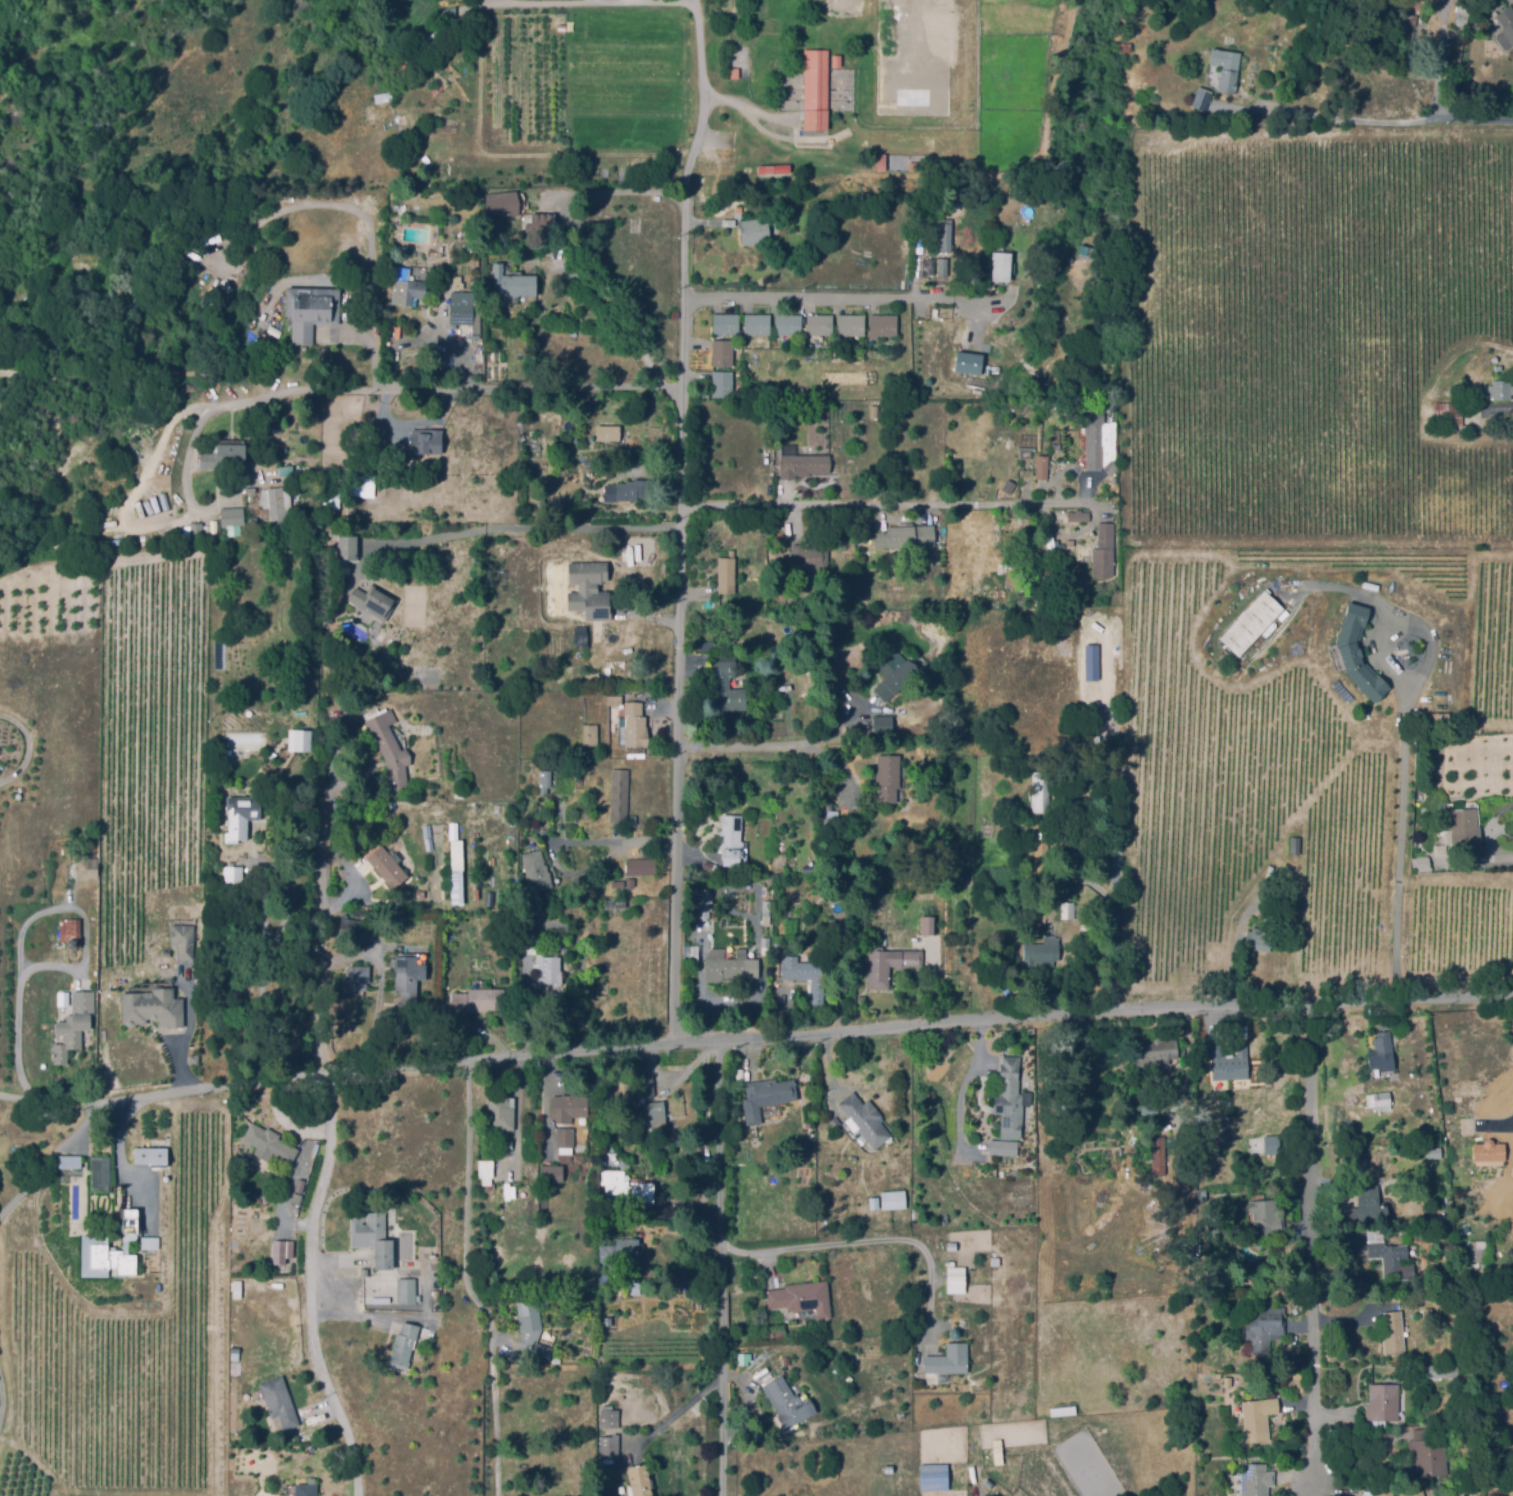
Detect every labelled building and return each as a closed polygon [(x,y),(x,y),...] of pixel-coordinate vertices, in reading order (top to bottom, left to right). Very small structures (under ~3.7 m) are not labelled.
[(831,18),(831,0),(867,0),(867,19),(831,18)] [(1468,26),(1456,24),(1460,1),(1472,3),(1468,26)] [(1497,14),(1512,3),(1512,40),(1505,29),(1507,27),(1497,14)] [(882,13),(956,13),(957,13),(957,116),(882,116),(882,13)] [(1428,41),(1418,39),(1422,24),(1432,26),(1428,41)] [(1235,44),(1223,42),(1225,32),(1237,34),(1235,44)] [(1132,51),(1121,50),(1122,42),(1132,42),(1132,51)] [(737,44),(729,44),(728,78),(737,78),(737,44)] [(732,47),(750,46),(750,79),(733,79),(732,47)] [(1235,92),(1216,88),(1220,64),(1211,62),(1214,48),(1242,53),(1235,92)] [(806,51),(831,51),(831,132),(807,132),(806,51)] [(404,77),(403,68),(410,66),(412,76),(404,77)] [(1206,109),(1194,105),(1201,86),(1213,90),(1206,109)] [(377,102),(374,94),(383,92),(385,100),(377,102)] [(1142,119),(1128,119),(1129,111),(1142,111),(1142,119)] [(875,171),(884,171),(885,155),(876,154),(875,171)] [(881,174),(881,157),(891,156),(891,173),(881,174)] [(492,219),(488,193),(517,189),(520,215),(492,219)] [(799,205),(799,195),(809,194),(810,204),(799,205)] [(524,232),(524,225),(532,225),(532,214),(554,213),(555,231),(524,232)] [(743,245),(740,222),(767,218),(771,241),(743,245)] [(952,250),(935,250),(935,219),(943,219),(943,220),(952,220),(952,250)] [(1007,284),(991,282),(996,247),(1003,248),(1002,252),(1012,254),(1007,284)] [(947,275),(938,275),(939,258),(948,258),(947,275)] [(536,294),(494,294),(494,262),(503,262),(503,275),(536,275),(536,294)] [(407,284),(430,287),(429,303),(419,302),(419,309),(405,308),(407,284)] [(313,343),(292,343),(292,320),(296,320),(296,315),(286,315),(285,289),(340,288),(340,323),(313,324),(313,343)] [(472,338),(472,323),(451,323),(451,293),(482,292),(484,337),(472,338)] [(739,334),(714,334),(714,314),(739,314),(739,334)] [(746,334),(745,315),(771,314),(771,333),(746,334)] [(801,334),(776,334),(777,314),(801,315),(801,334)] [(878,338),(869,338),(870,314),(898,315),(897,336),(878,335),(878,338)] [(833,335),(808,335),(808,315),(833,315),(833,335)] [(846,337),(838,337),(838,315),(864,315),(864,335),(846,335),(846,337)] [(733,366),(714,366),(714,339),(733,339),(733,366)] [(953,372),(980,374),(982,354),(955,352),(953,372)] [(714,395),(713,371),(732,371),(732,377),(739,376),(739,381),(732,382),(733,395),(714,395)] [(1510,385),(1512,385),(1512,394),(1510,394),(1510,400),(1489,401),(1488,386),(1493,386),(1493,380),(1509,379),(1510,385)] [(218,401),(215,388),(222,386),(225,399),(218,401)] [(1115,409),(1102,409),(1103,398),(1116,399),(1115,409)] [(1054,415),(1048,415),(1049,409),(1042,408),(1043,400),(1056,401),(1054,415)] [(1471,431),(1457,431),(1457,424),(1448,424),(1448,413),(1435,413),(1435,404),(1448,404),(1448,402),(1461,402),(1461,424),(1471,424),(1471,431)] [(877,416),(870,415),(870,406),(878,407),(877,416)] [(1110,474),(1103,467),(1086,468),(1085,453),(1088,453),(1085,413),(1105,412),(1104,422),(1115,422),(1114,462),(1118,465),(1110,474)] [(619,441),(598,440),(598,425),(620,426),(619,441)] [(442,455),(429,455),(429,452),(412,452),(412,430),(442,430),(442,455)] [(201,468),(200,453),(217,453),(217,445),(245,445),(246,467),(201,468)] [(796,478),(780,478),(780,450),(784,450),(784,445),(796,445),(796,455),(829,455),(829,473),(809,473),(809,476),(796,476),(796,478)] [(563,461),(562,446),(571,446),(573,460),(563,461)] [(1048,478),(1036,478),(1036,455),(1048,455),(1048,478)] [(280,475),(279,466),(293,465),(293,474),(280,475)] [(358,498),(357,473),(374,472),(374,498),(358,498)] [(606,502),(605,486),(616,486),(616,484),(627,484),(627,482),(636,482),(636,481),(648,481),(648,497),(636,498),(636,500),(617,500),(617,501),(606,502)] [(271,527),(269,508),(264,508),(262,490),(283,487),(284,491),(290,490),(292,513),(286,513),(287,525),(271,527)] [(221,523),(220,509),(243,508),(244,522),(221,523)] [(1089,521),(1068,521),(1069,513),(1075,513),(1075,510),(1082,510),(1082,512),(1089,512),(1089,521)] [(753,530),(744,530),(744,515),(753,515),(753,530)] [(879,528),(866,528),(866,518),(879,518),(879,528)] [(180,539),(180,528),(190,527),(190,524),(202,523),(203,537),(180,539)] [(1113,575),(1093,575),(1093,549),(1099,549),(1099,523),(1113,523),(1113,575)] [(936,546),(871,546),(871,532),(886,532),(886,525),(935,525),(935,534),(940,534),(940,542),(935,542),(936,546)] [(358,560),(339,559),(339,535),(358,535),(358,560)] [(827,570),(794,569),(795,545),(807,546),(807,541),(817,542),(817,539),(828,540),(827,570)] [(1023,588),(1006,588),(1007,552),(1024,553),(1023,588)] [(735,593),(718,593),(718,557),(735,557),(735,593)] [(567,562),(567,584),(576,584),(576,592),(565,592),(566,610),(584,610),(584,621),(609,620),(608,591),(598,591),(597,582),(606,581),(606,561),(567,562)] [(384,622),(347,601),(355,588),(369,596),(373,588),(394,599),(389,608),(392,608),(384,622)] [(869,599),(860,599),(860,590),(869,590),(869,599)] [(1239,656),(1219,638),(1263,590),(1283,609),(1239,656)] [(1373,702),(1347,675),(1344,670),(1340,671),(1333,650),(1339,648),(1337,641),(1349,602),(1369,609),(1365,626),(1362,626),(1356,642),(1363,660),(1391,688),(1373,702)] [(626,662),(603,662),(603,643),(594,643),(594,620),(610,620),(610,624),(618,624),(618,633),(626,633),(626,644),(629,644),(629,651),(626,651),(626,662)] [(585,626),(572,627),(572,647),(585,646),(585,626)] [(810,636),(802,635),(803,626),(812,627),(810,636)] [(701,651),(700,642),(709,642),(709,650),(701,651)] [(886,702),(875,690),(887,679),(875,665),(897,645),(920,671),(886,702)] [(717,710),(716,693),(712,693),(711,662),(736,661),(736,677),(730,677),(730,689),(748,689),(748,709),(717,710)] [(393,696),(385,695),(385,688),(394,688),(393,696)] [(647,746),(627,745),(627,721),(624,721),(625,703),(642,703),(642,716),(646,716),(646,727),(648,727),(647,746)] [(392,791),(387,762),(365,721),(390,708),(397,721),(389,725),(402,750),(405,749),(410,757),(411,765),(412,771),(405,772),(407,789),(392,791)] [(891,741),(875,741),(875,716),(892,717),(891,741)] [(597,746),(584,745),(585,724),(598,725),(597,746)] [(290,732),(314,732),(314,754),(290,753),(290,732)] [(897,802),(877,802),(877,755),(900,755),(900,788),(897,788),(897,802)] [(627,821),(611,821),(613,770),(629,770),(627,821)] [(546,794),(540,794),(540,771),(551,771),(551,787),(546,787),(546,794)] [(1051,810),(1031,810),(1031,772),(1051,772),(1051,810)] [(455,798),(455,786),(463,786),(464,793),(468,792),(468,797),(455,798)] [(229,801),(251,800),(251,790),(265,790),(266,824),(253,824),(253,847),(228,847),(228,836),(232,836),(231,815),(229,815),(229,801)] [(1452,851),(1451,844),(1445,844),(1444,829),(1452,829),(1451,820),(1445,820),(1444,810),(1476,808),(1477,826),(1481,826),(1482,849),(1452,851)] [(838,831),(824,831),(824,811),(838,811),(838,831)] [(747,865),(723,864),(723,851),(719,850),(720,833),(723,833),(723,816),(741,816),(741,841),(747,841),(747,865)] [(1236,833),(1234,824),(1250,820),(1252,829),(1236,833)] [(395,889),(360,849),(374,837),(409,877),(395,889)] [(1300,855),(1291,854),(1292,848),(1289,848),(1290,838),(1300,838),(1300,855)] [(338,860),(330,848),(342,839),(350,852),(338,860)] [(1048,879),(1034,879),(1035,839),(1049,839),(1048,879)] [(452,864),(451,843),(460,843),(461,863),(452,864)] [(529,893),(523,870),(526,869),(523,855),(541,851),(544,864),(547,864),(553,888),(529,893)] [(1417,872),(1417,870),(1414,870),(1413,859),(1429,857),(1430,871),(1417,872)] [(627,873),(627,860),(656,859),(656,873),(627,873)] [(225,887),(225,869),(246,869),(246,887),(225,887)] [(451,905),(451,870),(463,870),(463,904),(451,905)] [(717,921),(695,919),(697,892),(698,892),(699,889),(707,890),(707,893),(710,893),(709,908),(717,908),(717,921)] [(770,924),(761,924),(762,900),(770,901),(770,924)] [(605,916),(604,902),(624,901),(625,914),(605,916)] [(1062,918),(1061,902),(1075,901),(1076,918),(1062,918)] [(526,930),(526,914),(538,914),(538,929),(526,930)] [(934,934),(923,933),(923,916),(934,917),(934,934)] [(69,949),(69,941),(61,941),(61,920),(80,919),(81,949),(69,949)] [(192,960),(178,959),(179,945),(172,945),(173,940),(170,940),(170,931),(172,931),(172,925),(194,927),(192,960)] [(1254,952),(1243,950),(1247,931),(1251,932),(1252,927),(1264,930),(1263,939),(1272,941),(1269,952),(1254,949),(1254,952)] [(769,946),(761,946),(762,936),(770,937),(769,946)] [(1024,967),(1024,944),(1044,944),(1044,936),(1053,936),(1059,940),(1059,960),(1053,960),(1054,966),(1024,967)] [(890,988),(868,988),(869,946),(883,946),(883,950),(923,951),(923,966),(890,966),(890,988)] [(708,981),(707,948),(725,947),(726,959),(736,959),(736,949),(747,949),(747,978),(723,979),(724,981),(708,981)] [(562,984),(538,984),(538,954),(560,954),(560,971),(562,971),(562,984)] [(823,1003),(808,1003),(807,980),(797,981),(796,980),(783,979),(785,962),(798,956),(799,957),(809,957),(809,963),(823,963),(823,1003)] [(351,994),(350,967),(370,966),(371,986),(365,986),(365,994),(351,994)] [(417,1008),(397,1008),(397,1002),(402,1002),(402,991),(396,991),(396,970),(427,970),(427,979),(417,979),(417,1008)] [(155,1026),(155,1018),(144,1018),(144,1022),(120,1023),(119,994),(150,993),(150,987),(171,986),(172,998),(180,997),(181,1026),(155,1026)] [(505,1011),(450,1011),(450,994),(469,994),(469,989),(505,989),(505,1011)] [(88,1008),(88,1028),(79,1028),(79,1047),(65,1047),(66,1056),(69,1056),(69,1062),(51,1063),(51,1043),(63,1042),(63,1034),(56,1034),(55,1021),(72,1021),(72,992),(91,992),(91,1008),(88,1008)] [(1382,1065),(1381,1059),(1377,1059),(1373,1038),(1378,1037),(1377,1033),(1389,1031),(1394,1057),(1388,1058),(1389,1064),(1382,1065)] [(1137,1067),(1134,1044),(1152,1041),(1152,1038),(1160,1037),(1161,1040),(1176,1038),(1180,1061),(1137,1067)] [(1213,1079),(1212,1043),(1221,1042),(1221,1056),(1238,1055),(1238,1041),(1247,1041),(1248,1078),(1213,1079)] [(199,1064),(189,1064),(189,1056),(199,1056),(199,1064)] [(616,1106),(613,1076),(632,1074),(635,1104),(616,1106)] [(640,1097),(637,1077),(653,1075),(655,1095),(640,1097)] [(747,1125),(742,1098),(747,1097),(744,1084),(776,1078),(777,1083),(794,1080),(798,1100),(760,1107),(763,1122),(747,1125)] [(1022,1130),(1001,1130),(1002,1078),(1018,1078),(1018,1094),(1023,1094),(1023,1096),(1028,1096),(1028,1106),(1022,1106),(1022,1130)] [(1158,1114),(1141,1112),(1143,1089),(1149,1090),(1148,1097),(1159,1098),(1158,1114)] [(1252,1103),(1252,1092),(1262,1091),(1263,1102),(1252,1103)] [(875,1149),(859,1129),(854,1133),(844,1120),(850,1116),(840,1104),(854,1092),(863,1104),(869,1100),(882,1116),(878,1119),(891,1136),(875,1149)] [(1366,1107),(1366,1094),(1374,1094),(1374,1092),(1389,1092),(1390,1107),(1366,1107)] [(572,1124),(552,1124),(553,1097),(562,1097),(562,1095),(578,1095),(578,1096),(588,1096),(588,1117),(572,1116),(572,1124)] [(489,1130),(489,1098),(514,1098),(515,1129),(489,1130)] [(645,1133),(642,1103),(664,1101),(667,1131),(645,1133)] [(1245,1115),(1244,1107),(1254,1105),(1255,1114),(1245,1115)] [(836,1128),(830,1121),(835,1117),(841,1124),(836,1128)] [(290,1165),(272,1155),(270,1159),(256,1152),(259,1147),(244,1139),(253,1122),(266,1130),(267,1128),(282,1136),(280,1140),(299,1150),(290,1165)] [(572,1154),(559,1154),(559,1146),(558,1146),(558,1129),(574,1129),(574,1147),(572,1147),(572,1154)] [(1278,1154),(1278,1135),(1262,1136),(1262,1155),(1278,1154)] [(1153,1177),(1151,1137),(1165,1136),(1167,1176),(1153,1177)] [(1016,1155),(1002,1154),(1003,1140),(1017,1141),(1016,1155)] [(1473,1156),(1473,1143),(1501,1142),(1501,1155),(1473,1156)] [(134,1145),(166,1144),(167,1164),(135,1165),(134,1145)] [(88,1185),(79,1185),(79,1178),(59,1177),(60,1157),(79,1157),(79,1166),(89,1166),(88,1185)] [(109,1184),(94,1184),(94,1169),(92,1169),(92,1157),(109,1157),(109,1184)] [(494,1189),(487,1189),(487,1185),(483,1185),(483,1178),(479,1178),(479,1160),(494,1160),(494,1178),(491,1178),(491,1183),(494,1183),(494,1189)] [(563,1181),(538,1181),(538,1164),(563,1164),(563,1181)] [(630,1207),(605,1207),(605,1185),(601,1185),(601,1171),(624,1171),(624,1181),(630,1181),(630,1207)] [(1346,1220),(1346,1208),(1360,1208),(1359,1184),(1380,1184),(1380,1206),(1387,1206),(1387,1220),(1346,1220)] [(519,1194),(500,1194),(500,1186),(519,1186),(519,1194)] [(110,1222),(94,1222),(94,1188),(111,1188),(110,1222)] [(882,1209),(881,1191),(904,1191),(904,1209),(882,1209)] [(299,1204),(292,1202),(295,1193),(302,1195),(299,1204)] [(648,1209),(647,1198),(668,1197),(669,1208),(648,1209)] [(871,1209),(870,1198),(879,1197),(879,1208),(871,1209)] [(1257,1237),(1255,1200),(1276,1199),(1277,1214),(1282,1214),(1283,1236),(1257,1237)] [(122,1209),(135,1209),(136,1239),(122,1240),(122,1209)] [(1152,1249),(1151,1243),(1155,1243),(1153,1210),(1164,1210),(1167,1248),(1152,1249)] [(393,1269),(375,1268),(375,1246),(351,1246),(352,1217),(368,1218),(368,1212),(386,1213),(386,1240),(394,1240),(393,1269)] [(1006,1218),(1017,1218),(1018,1227),(1007,1228),(1006,1218)] [(1400,1279),(1400,1276),(1383,1277),(1383,1257),(1369,1257),(1369,1230),(1385,1230),(1385,1242),(1391,1242),(1391,1245),(1409,1244),(1409,1259),(1402,1259),(1402,1264),(1415,1263),(1415,1279),(1400,1279)] [(80,1236),(104,1236),(104,1252),(118,1252),(118,1256),(135,1256),(135,1275),(116,1276),(116,1270),(107,1270),(108,1279),(80,1279),(80,1236)] [(140,1238),(157,1238),(157,1250),(140,1250),(140,1238)] [(638,1263),(600,1262),(601,1238),(639,1239),(638,1263)] [(292,1258),(291,1240),(271,1241),(271,1264),(284,1264),(284,1258),(292,1258)] [(1489,1262),(1470,1262),(1470,1241),(1492,1241),(1492,1247),(1490,1247),(1489,1262)] [(399,1304),(398,1279),(416,1278),(417,1304),(399,1304)] [(948,1278),(958,1278),(958,1297),(948,1297),(948,1278)] [(640,1297),(629,1296),(630,1280),(640,1280),(640,1297)] [(818,1318),(817,1306),(789,1310),(789,1306),(769,1309),(767,1291),(786,1288),(786,1286),(827,1280),(832,1317),(818,1318)] [(547,1362),(519,1350),(517,1299),(537,1297),(542,1329),(537,1343),(552,1348),(547,1362)] [(1270,1354),(1253,1354),(1253,1338),(1246,1338),(1246,1324),(1251,1325),(1252,1317),(1259,1317),(1259,1307),(1285,1308),(1284,1334),(1271,1334),(1270,1354)] [(1385,1351),(1383,1334),(1387,1334),(1385,1312),(1402,1310),(1405,1350),(1385,1351)] [(408,1367),(389,1362),(397,1334),(400,1335),(404,1322),(421,1326),(417,1339),(415,1339),(408,1361),(410,1362),(408,1367)] [(777,1337),(776,1329),(784,1328),(785,1337),(777,1337)] [(966,1372),(926,1369),(927,1356),(947,1357),(948,1342),(968,1343),(966,1372)] [(736,1364),(748,1365),(748,1354),(737,1353),(736,1364)] [(278,1433),(260,1385),(282,1376),(301,1424),(278,1433)] [(788,1428),(765,1385),(783,1376),(794,1395),(796,1393),(801,1402),(811,1397),(818,1411),(788,1428)] [(1385,1428),(1369,1428),(1369,1419),(1366,1419),(1366,1405),(1369,1405),(1370,1383),(1399,1384),(1399,1397),(1403,1397),(1403,1415),(1400,1415),(1400,1419),(1385,1419),(1385,1428)] [(1245,1435),(1242,1401),(1278,1398),(1280,1412),(1267,1414),(1269,1433),(1245,1435)] [(617,1428),(617,1407),(599,1407),(598,1427),(617,1428)] [(1051,1410),(1078,1409),(1078,1419),(1051,1420),(1051,1410)] [(1427,1476),(1426,1463),(1411,1465),(1408,1440),(1416,1439),(1415,1431),(1424,1430),(1425,1439),(1444,1438),(1448,1473),(1427,1476)] [(598,1435),(598,1455),(617,1455),(617,1435),(598,1435)] [(997,1464),(993,1440),(1000,1439),(1003,1463),(997,1464)] [(617,1464),(599,1464),(599,1452),(617,1452),(617,1464)] [(646,1463),(653,1495),(635,1495),(628,1467),(646,1463)] [(946,1464),(918,1464),(919,1491),(946,1490),(946,1464)] [(1268,1485),(1269,1495),(1242,1495),(1241,1473),(1246,1472),(1245,1465),(1266,1464),(1266,1471),(1274,1470),(1275,1485),(1268,1485)] [(794,1478),(786,1478),(786,1470),(794,1470),(794,1478)] [(286,1482),(274,1482),(274,1472),(286,1472),(286,1482)] [(317,1485),(316,1495),(295,1495),(296,1484),(317,1485)] [(1423,1488),(1425,1495),(1400,1495),(1399,1493),(1423,1488)]
